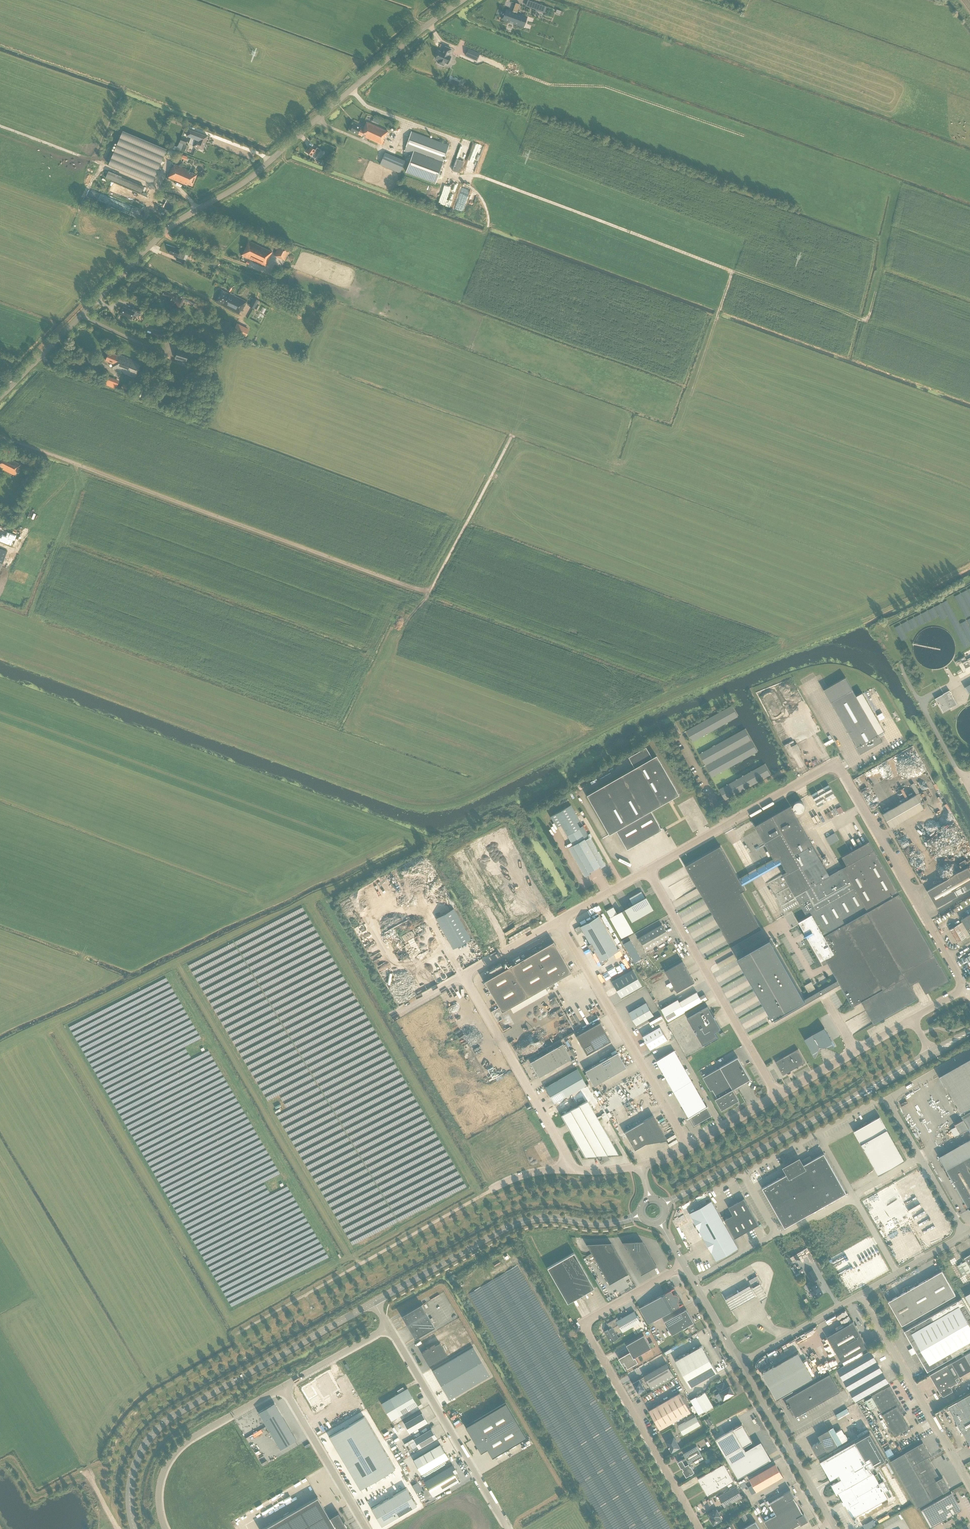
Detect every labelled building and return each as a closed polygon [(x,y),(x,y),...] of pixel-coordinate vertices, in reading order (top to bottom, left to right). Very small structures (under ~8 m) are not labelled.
[(512,23),(522,27),(527,15),(519,12),(521,5),(513,3),(510,9),(500,6),(496,18),(506,21),(507,18),(513,20),(512,23)] [(544,13),(547,6),(536,3),(534,9),(544,13)] [(496,40),(500,28),(494,26),(491,39),(496,40)] [(452,49),(445,46),(442,52),(439,50),(435,59),(438,60),(437,63),(444,66),(445,64),(448,65),(451,56),(449,55),(452,49)] [(476,61),(480,53),(468,48),(465,56),(476,61)] [(157,118),(151,132),(157,135),(164,121),(157,118)] [(386,136),(388,131),(367,122),(364,127),(362,125),(361,128),(353,124),(350,131),(358,134),(358,133),(362,135),(362,134),(365,136),(365,137),(382,145),(384,140),(383,139),(385,136),(386,136)] [(203,150),(208,136),(189,129),(187,136),(192,138),(189,144),(194,146),(193,146),(203,150)] [(123,131),(109,165),(152,183),(166,149),(123,131)] [(435,183),(442,165),(449,145),(411,132),(404,151),(412,154),(405,172),(435,183)] [(188,139),(182,137),(180,143),(179,142),(178,145),(177,147),(172,145),(171,148),(181,152),(181,151),(186,153),(188,149),(184,147),(185,144),(186,144),(188,139)] [(466,138),(460,157),(466,158),(471,140),(466,138)] [(315,159),(317,156),(321,150),(316,147),(314,149),(310,146),(306,152),(311,155),(311,156),(315,159)] [(400,173),(405,161),(385,152),(379,164),(400,173)] [(452,171),(459,174),(464,162),(456,159),(452,171)] [(192,186),(197,175),(189,171),(189,170),(174,164),(173,168),(172,168),(169,173),(168,173),(167,175),(168,176),(168,177),(187,185),(187,184),(192,186)] [(109,171),(106,177),(119,183),(141,192),(144,186),(122,177),(122,176),(109,171)] [(452,182),(445,201),(452,203),(458,185),(452,182)] [(249,240),(242,255),(265,266),(266,266),(267,266),(267,265),(266,265),(272,252),(249,240)] [(291,248),(280,243),(274,255),(285,260),(288,254),(291,255),(294,251),(291,249),(291,248)] [(186,253),(184,253),(180,251),(171,247),(169,253),(177,257),(178,257),(177,260),(184,263),(185,260),(184,259),(185,258),(184,258),(186,253)] [(242,311),(247,302),(230,293),(230,294),(222,290),(216,302),(224,306),(223,306),(239,314),(241,310),(242,311)] [(206,306),(198,302),(198,301),(184,294),(182,298),(172,293),(172,294),(164,291),(162,295),(163,296),(163,297),(169,300),(167,303),(178,308),(182,299),(194,304),(193,306),(195,308),(196,306),(205,310),(206,306)] [(255,309),(259,301),(254,298),(249,306),(255,309)] [(132,319),(135,312),(140,314),(142,309),(134,306),(132,310),(124,307),(120,314),(132,319)] [(249,329),(237,323),(236,326),(235,326),(233,330),(234,330),(233,332),(245,338),(249,329)] [(178,350),(175,358),(186,362),(188,354),(192,355),(194,351),(186,348),(185,352),(178,350)] [(141,366),(141,365),(140,365),(141,363),(118,354),(117,355),(109,352),(106,360),(114,364),(112,368),(135,377),(140,366),(141,366)] [(113,386),(117,376),(111,374),(107,383),(113,386)] [(20,464),(8,458),(7,459),(2,456),(0,459),(0,466),(4,468),(3,469),(15,476),(19,468),(19,467),(20,464)] [(16,539),(18,534),(6,529),(4,535),(16,539)] [(925,685),(944,676),(946,681),(951,678),(946,669),(940,672),(939,670),(935,672),(922,679),(925,685)] [(857,696),(846,677),(824,690),(860,753),(882,741),(879,734),(885,731),(863,692),(857,696)] [(951,708),(957,704),(955,701),(950,691),(950,690),(943,694),(944,695),(936,699),(943,712),(944,711),(950,707),(951,708)] [(692,741),(738,716),(732,705),(686,730),(692,741)] [(712,777),(758,751),(745,728),(699,754),(712,777)] [(792,741),(788,742),(801,772),(810,768),(798,742),(793,744),(792,741)] [(628,756),(634,768),(586,795),(609,834),(616,830),(627,849),(661,830),(650,810),(679,794),(656,755),(652,758),(645,746),(628,756)] [(725,800),(771,775),(765,764),(719,789),(725,800)] [(831,783),(813,792),(818,803),(836,794),(831,783)] [(830,798),(833,804),(842,800),(838,793),(830,798)] [(883,814),(891,827),(924,808),(916,795),(883,814)] [(797,811),(806,808),(803,800),(795,802),(797,811)] [(561,824),(573,845),(568,848),(585,877),(586,876),(587,877),(588,876),(587,875),(590,874),(588,871),(599,865),(601,868),(605,865),(583,825),(580,827),(576,822),(580,820),(571,804),(550,816),(556,827),(561,824)] [(790,806),(755,826),(775,860),(775,861),(776,860),(777,860),(779,858),(782,863),(787,871),(782,873),(795,895),(807,917),(799,922),(805,933),(804,936),(807,937),(821,961),(825,958),(831,968),(835,976),(838,980),(838,981),(840,984),(853,1006),(861,1001),(874,1023),(896,1010),(917,998),(910,985),(914,982),(918,980),(926,993),(949,980),(930,948),(911,915),(893,882),(874,850),(869,841),(864,844),(851,852),(842,857),(847,865),(843,868),(830,875),(810,840),(790,806)] [(830,844),(839,839),(835,832),(826,837),(830,844)] [(745,889),(720,846),(695,860),(685,866),(731,946),(762,928),(741,892),(745,889)] [(968,867),(927,890),(937,907),(969,888),(969,871),(968,867)] [(624,909),(626,913),(631,922),(653,910),(646,896),(644,897),(641,891),(629,898),(633,904),(624,909)] [(612,907),(606,911),(609,917),(609,918),(621,938),(633,932),(620,911),(616,913),(612,907)] [(453,949),(471,939),(454,908),(436,918),(453,949)] [(600,961),(618,950),(599,916),(580,926),(590,944),(587,945),(591,951),(593,949),(600,961)] [(957,942),(969,935),(962,922),(949,929),(957,942)] [(650,931),(657,944),(669,937),(661,924),(650,931)] [(657,944),(650,931),(638,937),(645,951),(657,944)] [(769,938),(737,957),(772,1017),(774,1021),(840,984),(838,981),(838,980),(804,999),(769,938)] [(630,939),(624,943),(634,962),(641,958),(630,939)] [(571,972),(553,942),(484,981),(502,1012),(571,972)] [(734,954),(723,960),(726,965),(736,959),(734,954)] [(683,961),(665,971),(677,992),(695,982),(683,961)] [(621,997),(642,985),(633,970),(612,982),(621,997)] [(697,992),(679,1002),(678,999),(661,1009),(668,1021),(685,1012),(684,1011),(702,1001),(703,1002),(708,999),(705,994),(700,997),(697,992)] [(654,1015),(647,1002),(629,1012),(637,1025),(654,1015)] [(708,1005),(687,1017),(703,1045),(717,1036),(715,1032),(721,1028),(708,1005)] [(611,1041),(600,1022),(576,1035),(586,1054),(611,1041)] [(668,1039),(661,1027),(643,1037),(650,1049),(668,1039)] [(823,1047),(834,1045),(824,1027),(805,1039),(815,1056),(819,1049),(823,1047)] [(571,1058),(563,1043),(530,1062),(539,1077),(571,1058)] [(798,1049),(775,1062),(783,1075),(787,1072),(788,1073),(789,1074),(791,1072),(791,1071),(791,1070),(805,1062),(798,1049)] [(674,1050),(657,1060),(692,1122),(692,1121),(693,1121),(694,1123),(696,1123),(698,1122),(698,1123),(712,1115),(674,1050)] [(626,1067),(617,1052),(585,1071),(594,1086),(626,1067)] [(751,1079),(738,1057),(720,1067),(703,1077),(711,1090),(713,1089),(717,1097),(715,1099),(722,1110),(739,1100),(733,1089),(751,1079)] [(939,1076),(959,1110),(964,1119),(955,1124),(957,1127),(967,1121),(969,1120),(969,1058),(939,1076)] [(586,1085),(577,1070),(545,1088),(554,1103),(586,1085)] [(561,1115),(584,1156),(618,1153),(587,1100),(561,1115)] [(624,1132),(634,1150),(652,1140),(652,1142),(665,1139),(666,1137),(653,1115),(643,1121),(624,1132)] [(904,1160),(879,1117),(853,1131),(878,1175),(904,1160)] [(969,1130),(969,1126),(967,1121),(957,1127),(960,1133),(969,1128),(969,1130)] [(816,1135),(810,1139),(814,1146),(820,1142),(816,1135)] [(939,1156),(947,1170),(969,1209),(969,1208),(969,1139),(939,1156)] [(846,1193),(824,1153),(802,1166),(799,1161),(792,1165),(787,1168),(789,1173),(763,1188),(785,1227),(838,1197),(846,1193)] [(759,1224),(744,1198),(729,1207),(733,1215),(724,1220),(734,1238),(759,1224)] [(738,1248),(734,1240),(712,1201),(690,1213),(716,1260),(738,1248)] [(655,1266),(656,1265),(642,1241),(622,1242),(623,1243),(642,1242),(655,1266)] [(622,1242),(641,1274),(656,1265),(655,1266),(642,1242),(623,1243),(622,1242)] [(613,1246),(611,1243),(586,1244),(587,1245),(606,1244),(610,1251),(614,1249),(613,1246)] [(613,1246),(614,1249),(610,1251),(606,1244),(587,1245),(586,1244),(608,1284),(628,1273),(613,1246)] [(567,1303),(594,1288),(574,1252),(547,1267),(567,1303)] [(965,1258),(966,1261),(958,1265),(963,1276),(969,1272),(969,1254),(965,1258)] [(815,1298),(823,1293),(819,1287),(822,1285),(813,1270),(807,1273),(814,1285),(810,1287),(815,1298)] [(942,1271),(903,1293),(917,1316),(956,1294),(942,1271)] [(762,1284),(759,1278),(757,1276),(749,1280),(754,1288),(762,1284)] [(723,1299),(729,1310),(755,1296),(748,1285),(723,1299)] [(680,1306),(678,1301),(679,1300),(680,1298),(680,1297),(679,1295),(677,1294),(675,1293),(674,1294),(671,1290),(665,1293),(665,1294),(663,1295),(662,1295),(640,1308),(649,1323),(671,1311),(671,1309),(673,1308),(674,1309),(680,1306)] [(917,1316),(903,1293),(888,1301),(902,1325),(917,1316)] [(961,1298),(905,1330),(928,1371),(969,1346),(969,1313),(961,1298)] [(422,1305),(421,1304),(402,1316),(403,1318),(410,1331),(415,1339),(416,1338),(435,1327),(422,1305)] [(686,1309),(665,1321),(672,1334),(694,1322),(686,1309)] [(604,1332),(610,1342),(621,1336),(620,1336),(618,1337),(613,1328),(619,1324),(623,1332),(641,1321),(634,1311),(619,1320),(617,1317),(607,1323),(610,1328),(604,1332)] [(853,1321),(827,1336),(832,1345),(841,1362),(842,1362),(842,1361),(868,1346),(853,1321)] [(630,1351),(619,1358),(626,1370),(626,1369),(638,1362),(636,1357),(651,1348),(644,1335),(627,1345),(630,1351)] [(421,1352),(429,1366),(447,1355),(439,1342),(421,1352)] [(691,1387),(717,1372),(702,1345),(675,1360),(691,1387)] [(473,1347),(433,1371),(449,1399),(490,1376),(473,1347)] [(764,1370),(763,1374),(777,1398),(813,1377),(798,1351),(764,1370)] [(855,1401),(889,1382),(871,1351),(837,1370),(855,1401)] [(951,1386),(958,1382),(956,1378),(969,1370),(969,1351),(947,1364),(930,1374),(940,1392),(942,1395),(944,1396),(953,1390),(951,1386)] [(674,1376),(667,1363),(644,1375),(652,1389),(674,1376)] [(304,1389),(304,1391),(313,1407),(339,1392),(330,1374),(304,1389)] [(830,1374),(786,1399),(787,1400),(796,1416),(840,1391),(830,1374)] [(638,1392),(645,1388),(642,1382),(643,1381),(641,1378),(633,1383),(638,1392)] [(720,1392),(724,1399),(734,1393),(730,1386),(726,1388),(725,1386),(726,1386),(723,1382),(717,1386),(720,1391),(720,1392)] [(895,1436),(909,1428),(901,1413),(905,1411),(890,1385),(872,1396),(895,1436)] [(418,1405),(407,1388),(381,1403),(391,1421),(418,1405)] [(649,1410),(660,1429),(691,1411),(680,1392),(649,1410)] [(696,1397),(704,1411),(713,1406),(705,1392),(696,1397)] [(948,1405),(957,1421),(969,1444),(969,1393),(948,1405)] [(506,1402),(465,1426),(481,1452),(487,1449),(489,1447),(494,1456),(526,1437),(506,1402)] [(274,1403),(258,1412),(280,1449),(296,1439),(274,1403)] [(839,1416),(851,1411),(849,1406),(837,1411),(839,1416)] [(422,1413),(404,1423),(410,1432),(427,1421),(422,1413)] [(395,1468),(364,1416),(330,1437),(361,1489),(395,1468)] [(678,1425),(683,1434),(701,1424),(696,1416),(678,1425)] [(752,1441),(742,1424),(733,1429),(733,1428),(733,1429),(716,1439),(738,1478),(771,1459),(770,1459),(764,1449),(763,1447),(756,1445),(754,1446),(752,1442),(752,1441)] [(413,1439),(419,1448),(436,1438),(431,1429),(413,1439)] [(821,1440),(812,1446),(813,1449),(815,1453),(815,1452),(817,1455),(827,1450),(827,1451),(838,1445),(838,1444),(829,1429),(818,1435),(821,1440)] [(888,1498),(884,1492),(888,1489),(883,1480),(879,1483),(870,1467),(885,1459),(870,1432),(820,1461),(829,1476),(831,1479),(837,1475),(839,1479),(833,1483),(853,1518),(888,1498)] [(672,1451),(680,1447),(674,1437),(667,1441),(672,1451)] [(890,1454),(895,1451),(890,1442),(884,1445),(890,1454)] [(890,1460),(917,1507),(950,1489),(943,1477),(940,1478),(928,1457),(930,1455),(923,1442),(890,1460)] [(441,1444),(413,1459),(421,1474),(449,1458),(441,1444)] [(703,1455),(697,1445),(684,1453),(686,1457),(682,1459),(678,1461),(681,1468),(682,1467),(684,1470),(683,1470),(686,1476),(695,1472),(691,1465),(690,1466),(689,1463),(703,1455)] [(708,1495),(734,1480),(724,1463),(698,1478),(708,1495)] [(783,1477),(776,1464),(749,1478),(757,1492),(783,1477)] [(457,1472),(453,1465),(424,1481),(433,1496),(459,1481),(455,1473),(457,1472)] [(742,1497),(736,1486),(719,1496),(725,1507),(742,1497)] [(406,1488),(371,1508),(382,1526),(416,1505),(406,1488)] [(800,1523),(801,1524),(808,1520),(804,1513),(803,1514),(794,1497),(795,1497),(790,1490),(783,1494),(784,1495),(770,1503),(776,1514),(764,1521),(769,1528),(791,1528),(800,1523)] [(931,1527),(962,1510),(952,1493),(921,1510),(931,1527)] [(338,1512),(330,1517),(318,1497),(262,1528),(348,1528),(346,1526),(347,1526),(347,1525),(346,1526),(344,1523),(345,1523),(345,1522),(344,1522),(338,1512)] [(718,1512),(717,1509),(709,1513),(712,1518),(711,1519),(714,1524),(715,1523),(715,1524),(718,1523),(718,1522),(721,1519),(719,1516),(723,1514),(720,1510),(718,1512)] [(756,1521),(741,1528),(760,1528),(756,1521)]
